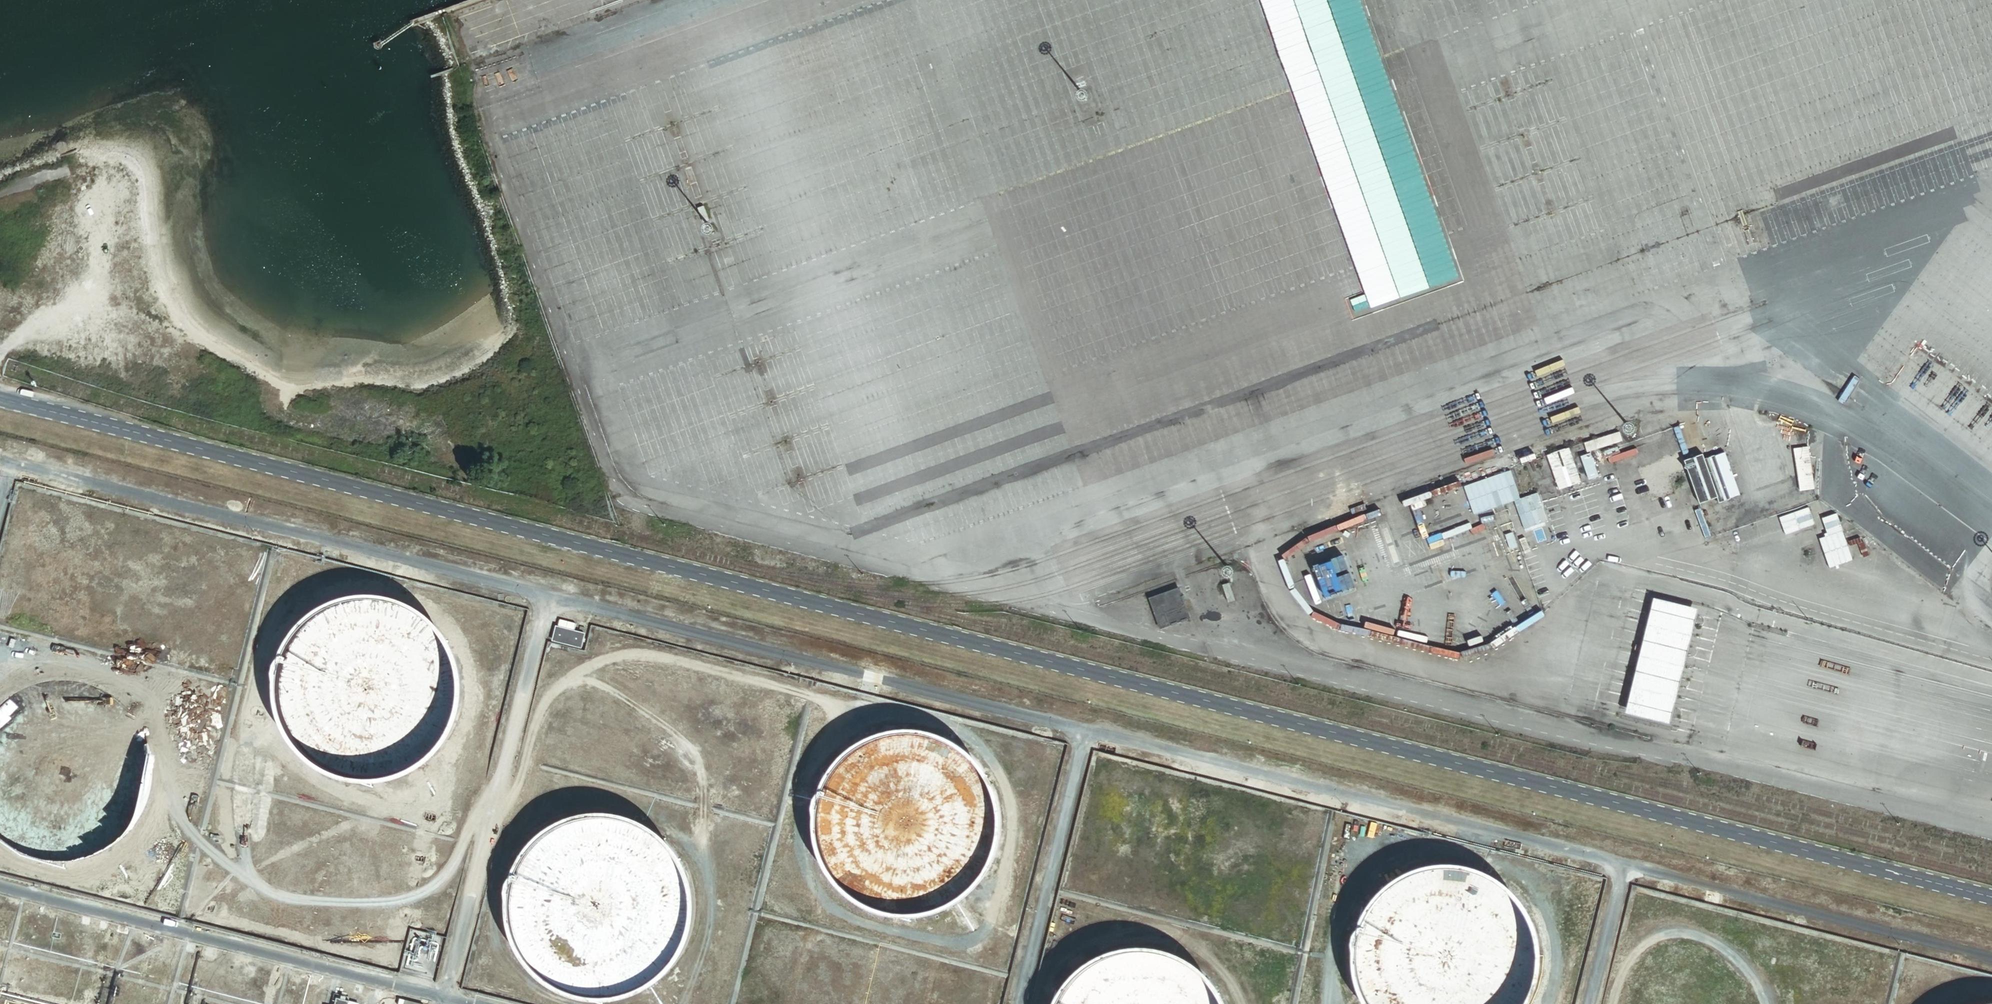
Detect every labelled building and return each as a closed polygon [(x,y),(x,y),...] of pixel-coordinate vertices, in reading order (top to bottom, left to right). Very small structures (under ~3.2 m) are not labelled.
[(1619,432),(1585,444),(1587,452),(1622,441),(1619,432)] [(1569,448),(1547,456),(1559,490),(1581,482),(1569,448)] [(1591,454),(1581,457),(1588,480),(1598,476),(1591,454)] [(1740,494),(1725,454),(1716,457),(1705,461),(1703,455),(1685,461),(1686,464),(1685,465),(1684,468),(1687,470),(1700,504),(1717,497),(1719,502),(1740,494)] [(1527,463),(1512,468),(1522,496),(1537,490),(1527,463)] [(1179,588),(1149,599),(1161,630),(1190,618),(1179,588)] [(426,614),(418,609),(417,608),(408,604),(400,601),(392,599),(383,597),(374,596),(365,597),(355,598),(345,600),(337,603),(329,607),(321,611),(313,617),(307,622),(300,629),(294,637),(290,644),(286,651),(282,660),(280,670),(278,679),(278,689),(278,697),(279,706),(281,715),(284,725),(287,732),(292,741),(297,747),(303,755),(309,761),(317,767),(325,772),(334,777),(343,780),(351,782),(361,784),(369,784),(379,784),(387,783),(396,781),(406,778),(413,775),(420,771),(429,765),(436,759),(443,752),(449,744),(453,737),(458,728),(461,719),(463,711),(465,701),(466,693),(465,683),(464,674),(462,666),(459,656),(456,649),(452,642),(446,633),(440,626),(434,620),(426,614)] [(1698,609),(1653,598),(1625,713),(1670,724),(1698,609)] [(579,626),(564,623),(563,629),(577,633),(579,626)] [(563,629),(560,629),(557,642),(584,649),(587,636),(577,633),(563,629)] [(61,680),(54,681),(48,682),(41,684),(35,686),(29,689),(23,692),(17,695),(12,699),(7,704),(2,708),(0,710),(0,840),(1,841),(6,846),(11,850),(16,854),(22,858),(28,861),(34,864),(40,866),(47,868),(53,869),(60,870),(66,871),(73,871),(80,871),(86,870),(93,868),(99,867),(106,864),(112,862),(118,859),(123,855),(129,851),(134,847),(139,842),(143,837),(147,832),(151,827),(155,821),(158,815),(160,809),(162,802),(164,796),(165,789),(166,783),(166,776),(166,769),(165,763),(164,756),(163,749),(161,743),(158,737),(155,731),(152,725),(148,719),(144,714),(140,709),(135,704),(130,700),(124,696),(119,693),(113,689),(107,687),(101,684),(94,682),(88,681),(81,680),(74,679),(68,679),(61,680)] [(965,748),(957,742),(956,742),(948,738),(939,735),(929,732),(920,731),(912,730),(902,730),(892,732),(884,734),(875,737),(867,741),(859,745),(852,750),(845,757),(839,763),(833,771),(829,777),(824,786),(821,795),(818,803),(817,813),(816,821),(816,831),(818,841),(819,849),(822,857),(826,866),(831,874),(835,881),(842,889),(849,895),(855,900),(864,906),(872,910),(880,913),(890,916),(899,918),(907,918),(917,918),(925,917),(935,915),(944,912),(952,908),(959,904),(967,899),(975,893),(982,885),(987,879),(992,871),(996,863),(999,854),(1002,846),(1003,837),(1004,828),(1004,819),(1003,809),(1001,799),(998,790),(994,782),(990,774),(985,767),(980,761),(973,754),(965,748)] [(686,949),(690,941),(690,939),(693,930),(695,922),(696,912),(696,904),(695,896),(694,886),(691,877),(687,868),(684,860),(678,852),(672,844),(666,839),(659,832),(651,827),(643,823),(635,819),(625,816),(617,815),(607,814),(599,814),(591,814),(581,816),(572,819),(564,822),(556,826),(547,831),(541,837),(534,843),(528,851),(523,858),(518,866),(515,874),(513,881),(510,891),(509,899),(509,909),(510,919),(511,927),(514,936),(517,945),(522,954),(526,961),(532,969),(539,976),(545,981),(553,987),(562,991),(569,995),(577,997),(587,999),(596,1000),(604,1001),(612,1000),(622,999),(632,996),(641,993),(648,989),(656,984),(663,979),(670,972),(675,966),(681,958),(686,949)] [(1532,1001),(1536,992),(1539,985),(1541,975),(1542,967),(1542,959),(1541,949),(1540,941),(1537,932),(1534,924),(1530,915),(1525,907),(1519,899),(1513,893),(1506,887),(1497,881),(1490,877),(1483,874),(1474,871),(1464,869),(1454,868),(1445,868),(1436,868),(1427,870),(1419,872),(1411,875),(1403,879),(1394,885),(1388,890),(1381,896),(1374,904),(1370,910),(1365,919),(1362,926),(1358,936),(1356,945),(1355,953),(1355,961),(1356,971),(1357,981),(1359,989),(1363,998),(1366,1003),(1531,1003),(1532,1001)] [(1225,999),(1221,992),(1216,984),(1209,977),(1202,970),(1196,965),(1187,960),(1180,956),(1171,952),(1163,950),(1155,949),(1145,948),(1136,948),(1127,949),(1118,951),(1109,954),(1101,957),(1092,962),(1084,967),(1077,973),(1070,981),(1065,987),(1060,995),(1056,1003),(1227,1003),(1225,999)]
